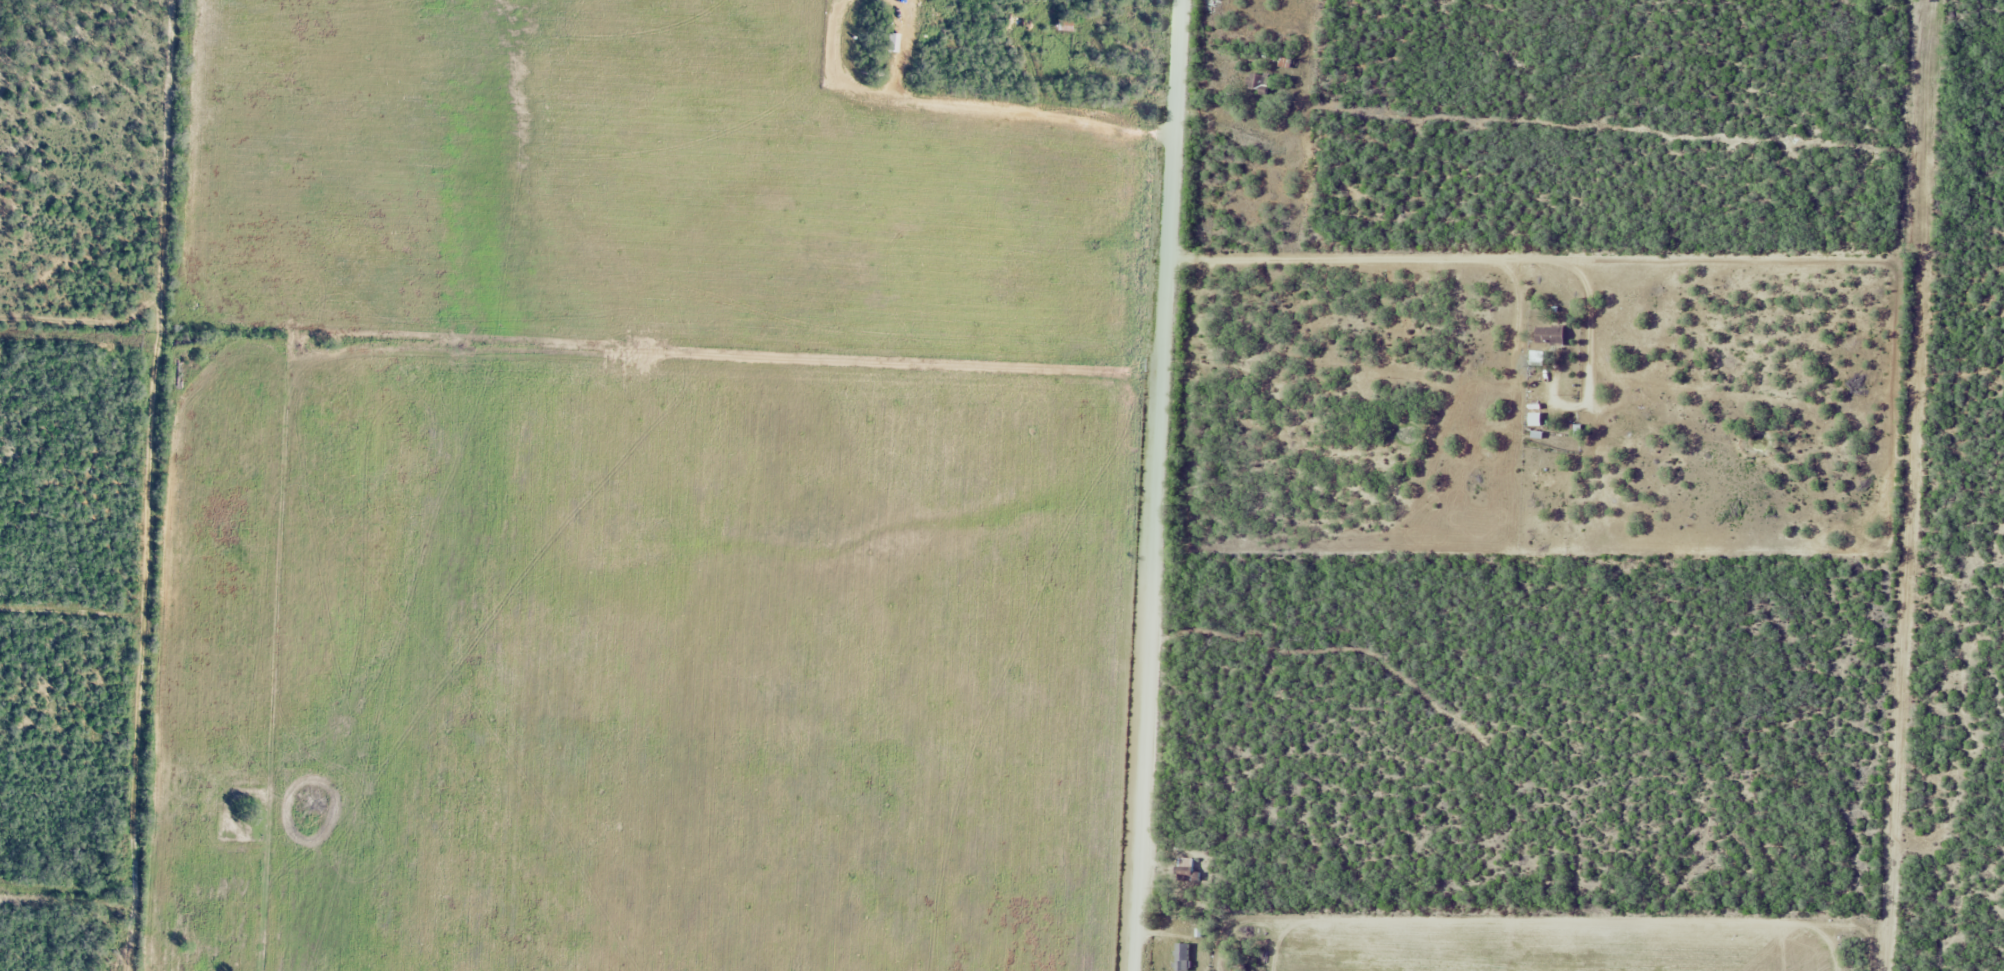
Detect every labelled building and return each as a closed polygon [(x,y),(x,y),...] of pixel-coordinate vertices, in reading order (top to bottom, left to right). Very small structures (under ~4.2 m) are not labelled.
[(900,50),(900,31),(889,31),(889,50),(900,50)] [(1539,342),(1567,342),(1567,326),(1539,326),(1539,342)] [(1548,364),(1548,350),(1533,350),(1533,364),(1548,364)] [(1180,880),(1197,880),(1198,858),(1180,857),(1180,880)] [(1191,942),(1175,942),(1175,970),(1191,970),(1191,942)]
